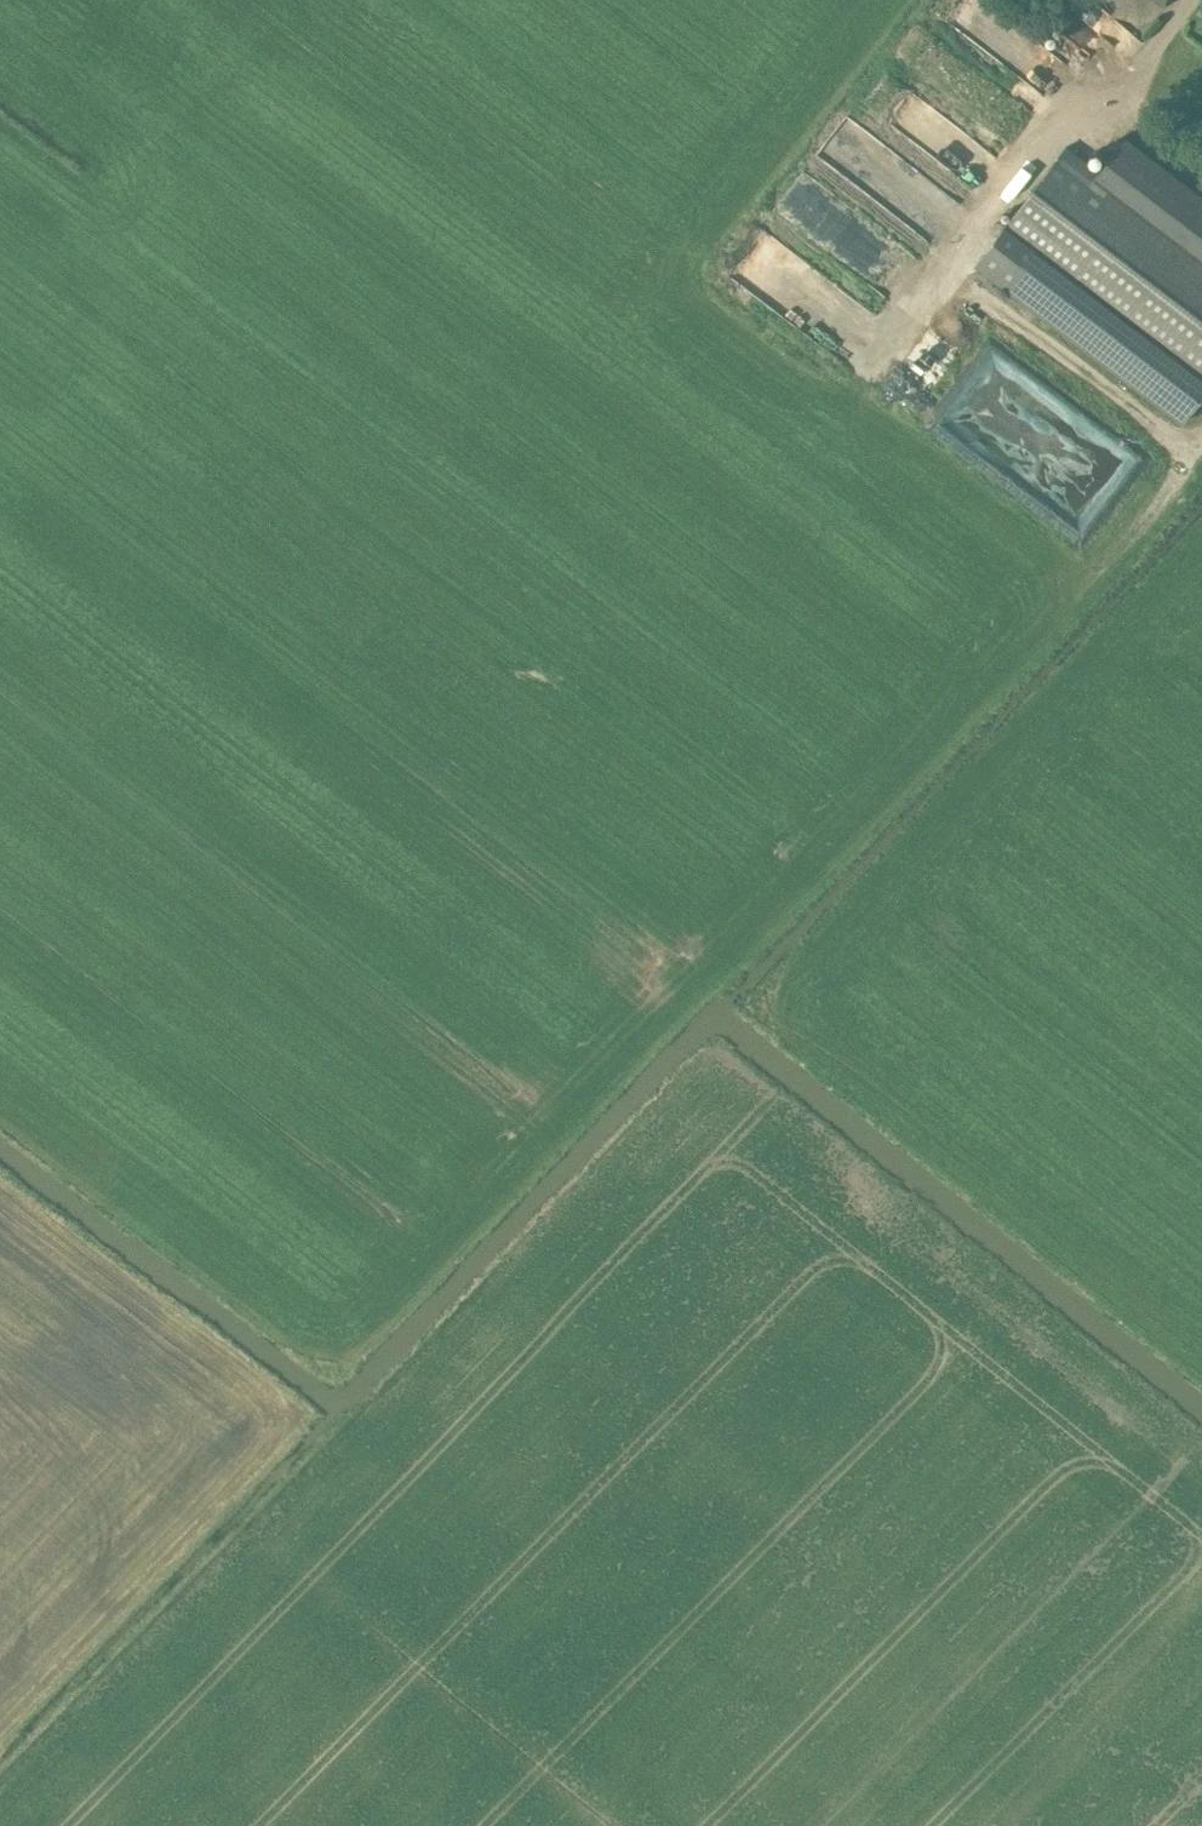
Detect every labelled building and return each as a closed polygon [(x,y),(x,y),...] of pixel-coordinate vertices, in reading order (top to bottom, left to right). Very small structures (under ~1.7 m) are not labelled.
[(1112,14),(1139,22),(1165,7),(1167,0),(1103,0),(1112,14)] [(1120,142),(1098,172),(1064,146),(1000,230),(974,265),(1180,423),(1201,394),(1201,204),(1120,142)]
